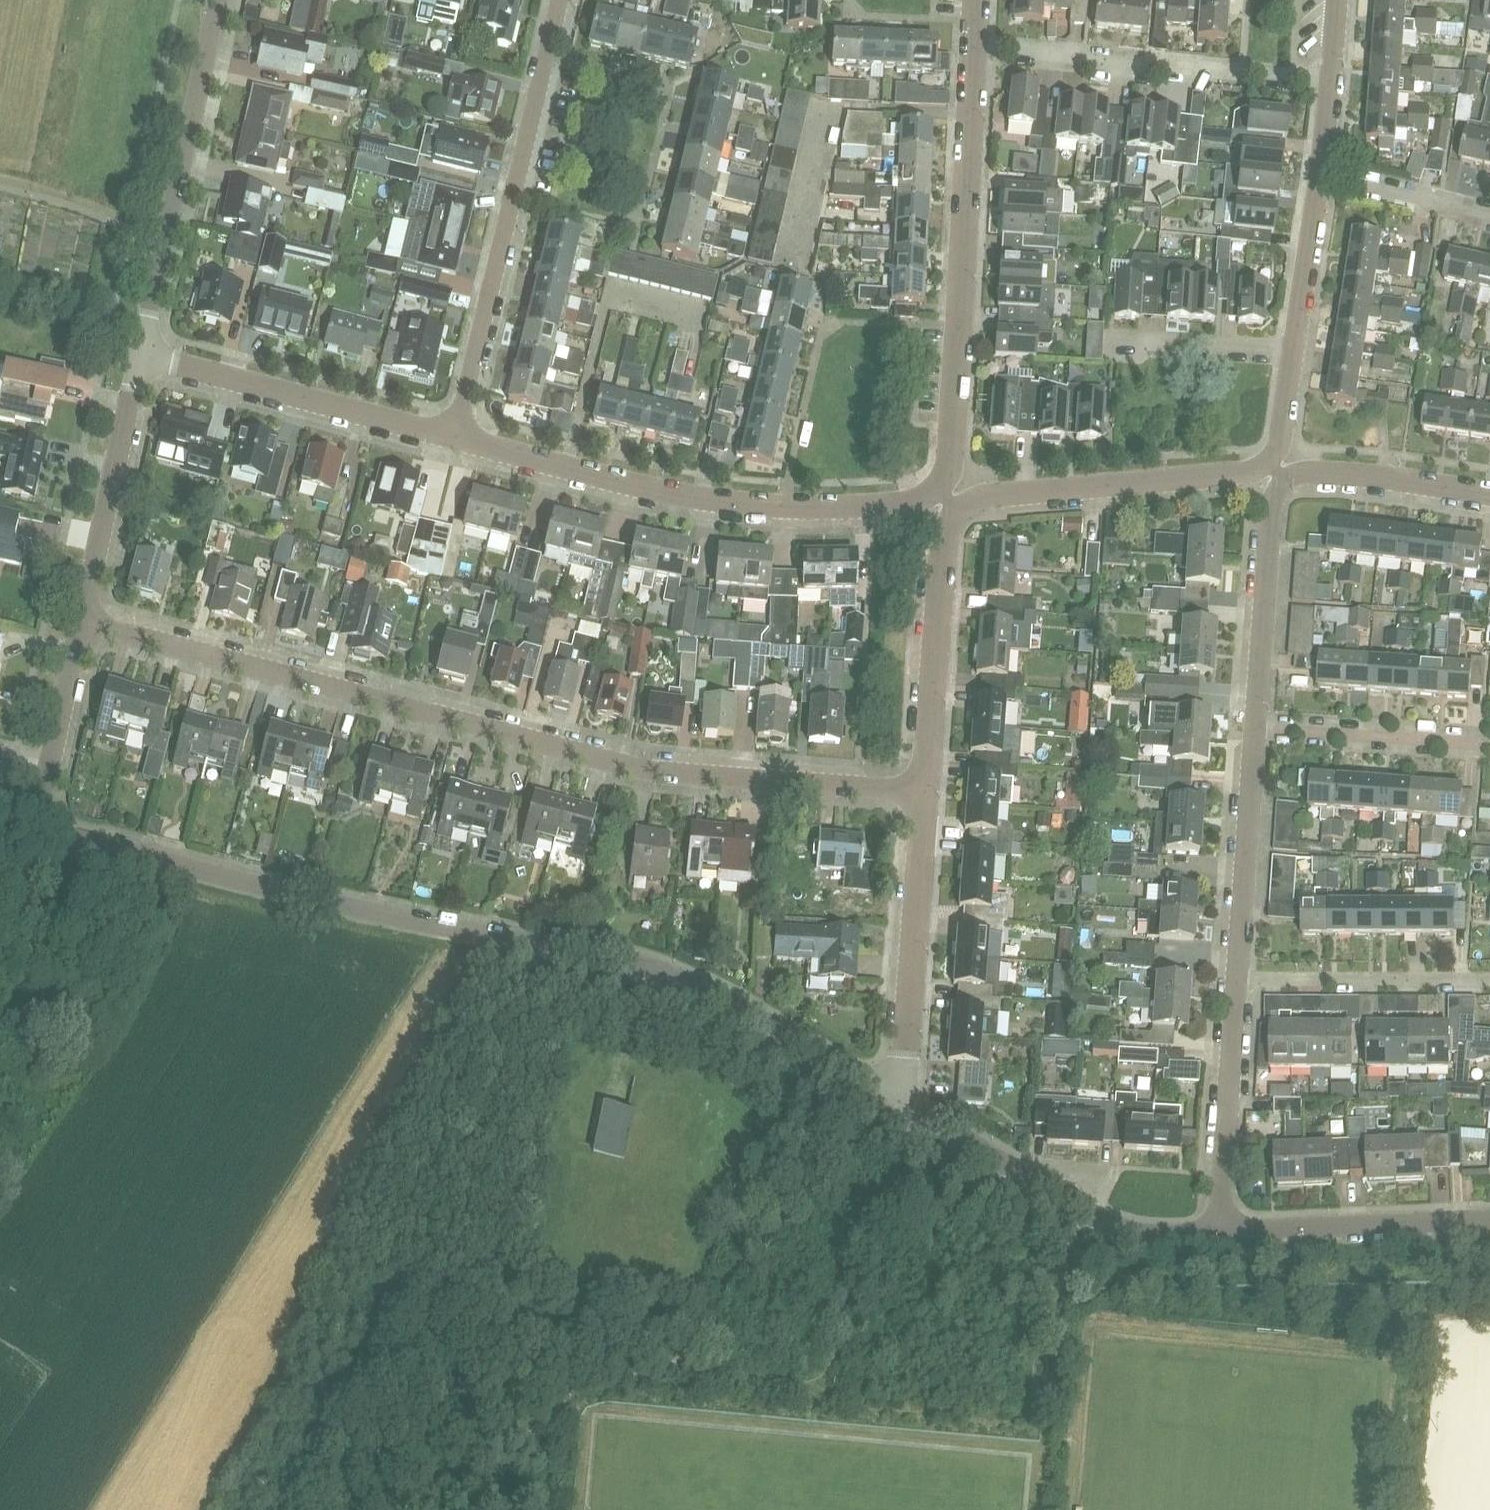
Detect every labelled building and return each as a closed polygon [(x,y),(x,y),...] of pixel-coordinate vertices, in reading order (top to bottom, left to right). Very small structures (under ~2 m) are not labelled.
[(313,1),(307,0),(296,0),(289,28),(306,32),(313,1)] [(306,32),(321,35),(328,0),(313,0),(313,1),(306,32)] [(416,21),(432,24),(433,21),(454,25),(459,0),(421,0),(416,21)] [(517,0),(481,0),(475,24),(497,29),(495,39),(510,43),(518,10),(515,9),(517,0)] [(623,3),(624,3),(621,17),(620,17),(612,51),(637,57),(645,23),(633,20),(637,0),(624,0),(623,3)] [(674,18),(679,0),(666,0),(662,15),(674,18)] [(687,0),(679,0),(674,18),(686,21),(691,1),(687,0)] [(784,1),(767,0),(741,0),(740,11),(771,13),(771,14),(784,14),(784,15),(787,15),(786,28),(818,29),(819,3),(784,1)] [(1042,0),(1014,0),(1013,19),(1041,21),(1042,0)] [(1069,24),(1086,25),(1088,0),(1056,0),(1055,10),(1070,11),(1069,24)] [(1119,30),(1122,1),(1109,0),(1097,0),(1094,27),(1119,30)] [(1122,1),(1119,30),(1144,32),(1146,4),(1133,3),(1134,0),(1122,0),(1122,1)] [(1167,9),(1187,11),(1199,12),(1227,14),(1228,0),(1168,0),(1167,9)] [(1376,18),(1405,21),(1406,0),(1378,0),(1376,18)] [(244,19),(259,22),(262,7),(248,4),(244,19)] [(1186,22),(1198,23),(1197,37),(1226,39),(1227,14),(1199,12),(1187,11),(1167,9),(1167,10),(1156,9),(1154,31),(1164,32),(1165,22),(1186,23),(1186,22)] [(587,45),(612,51),(620,17),(595,11),(587,45)] [(1418,11),(1417,22),(1436,24),(1437,12),(1418,11)] [(1486,19),(1473,17),(1471,30),(1483,32),(1486,19)] [(1403,45),(1405,21),(1376,18),(1374,42),(1403,45)] [(1465,33),(1466,20),(1439,18),(1438,32),(1465,33)] [(1436,24),(1417,22),(1416,35),(1435,37),(1436,24)] [(637,57),(663,63),(671,29),(645,23),(637,57)] [(688,69),(696,35),(671,29),(663,63),(688,69)] [(301,75),(304,63),(322,66),(328,39),(310,35),(309,41),(265,31),(258,65),(301,75)] [(845,70),(858,71),(860,35),(834,34),(832,66),(845,67),(845,70)] [(883,68),(885,36),(860,35),(858,71),(870,71),(871,67),(883,68)] [(910,38),(885,36),(883,68),(897,69),(897,73),(908,73),(910,38)] [(936,39),(910,38),(908,73),(921,74),(921,70),(935,70),(936,39)] [(1374,42),(1372,66),(1400,68),(1403,45),(1374,42)] [(407,54),(403,71),(415,74),(416,71),(442,77),(445,63),(407,54)] [(1413,57),(1412,69),(1432,71),(1433,59),(1413,57)] [(1432,71),(1412,69),(1400,68),(1372,66),(1370,90),(1398,92),(1414,94),(1415,81),(1432,83),(1432,71)] [(1440,81),(1456,82),(1456,66),(1441,66),(1440,81)] [(1461,88),(1460,96),(1473,98),(1477,74),(1464,72),(1464,74),(1461,88)] [(491,122),(500,85),(468,77),(468,79),(453,75),(447,99),(463,102),(460,114),(491,122)] [(1481,124),(1468,121),(1465,132),(1459,160),(1483,165),(1489,136),(1489,76),(1488,75),(1483,95),(1486,100),(1481,124)] [(310,89),(356,99),(359,85),(313,76),(310,89)] [(696,103),(731,111),(737,87),(702,78),(696,103)] [(873,80),(872,100),(891,101),(892,81),(873,80)] [(856,103),(857,84),(829,83),(828,103),(856,103)] [(1030,138),(1042,139),(1045,123),(1046,111),(1037,110),(1034,107),(1036,86),(1012,83),(1012,86),(1005,91),(1011,97),(1008,123),(1031,126),(1030,138)] [(868,84),(857,84),(856,103),(867,104),(868,84)] [(895,105),(906,106),(907,85),(895,84),(895,105)] [(920,86),(907,85),(906,106),(931,107),(931,89),(920,89),(920,86)] [(253,87),(245,125),(283,134),(292,95),(253,87)] [(749,89),(746,101),(763,105),(766,93),(749,89)] [(1368,114),(1396,116),(1398,92),(1370,90),(1368,114)] [(348,99),(313,91),(310,106),(344,114),(348,99)] [(784,101),(808,106),(810,96),(787,91),(784,101)] [(1054,124),(1045,123),(1042,139),(1041,151),(1054,152),(1055,140),(1078,143),(1083,103),(1059,100),(1057,121),(1054,124)] [(784,101),(782,110),(806,116),(808,106),(784,101)] [(725,136),(731,111),(696,103),(690,127),(725,136)] [(1083,103),(1078,143),(1101,145),(1099,161),(1111,162),(1112,163),(1116,128),(1104,126),(1106,106),(1083,103)] [(1112,163),(1111,162),(1109,186),(1120,187),(1123,184),(1126,160),(1132,161),(1135,158),(1136,157),(1148,158),(1149,150),(1154,106),(1136,104),(1133,106),(1133,108),(1130,108),(1128,129),(1116,128),(1112,163)] [(1409,117),(1429,118),(1430,107),(1409,105),(1409,117)] [(1154,106),(1149,150),(1161,152),(1160,164),(1184,166),(1187,138),(1177,137),(1175,134),(1177,113),(1175,113),(1176,111),(1173,108),(1154,106)] [(1232,131),(1262,135),(1286,137),(1288,113),(1286,112),(1281,106),(1275,111),(1249,108),(1248,110),(1242,109),(1233,114),(1232,131)] [(782,110),(779,122),(803,128),(806,116),(782,110)] [(867,148),(931,152),(932,126),(899,124),(899,138),(885,137),(886,116),(847,114),(839,147),(867,148)] [(1393,150),(1394,141),(1395,129),(1427,132),(1429,118),(1409,117),(1396,116),(1368,114),(1366,139),(1380,140),(1379,149),(1393,150)] [(1435,132),(1431,152),(1446,154),(1451,120),(1437,119),(1435,132)] [(779,122),(777,135),(800,140),(803,128),(779,122)] [(291,146),(281,143),(283,134),(245,125),(236,163),(275,172),(277,161),(287,164),(291,146)] [(479,172),(486,141),(458,134),(459,130),(441,126),(433,161),(479,172)] [(684,152),(719,161),(725,136),(690,127),(684,152)] [(741,127),(738,139),(753,143),(756,131),(741,127)] [(1242,145),(1239,168),(1279,172),(1282,149),(1261,146),(1262,135),(1232,131),(1231,131),(1230,144),(1242,145)] [(777,135),(774,147),(797,152),(800,140),(777,135)] [(357,154),(385,161),(389,143),(362,136),(357,154)] [(1199,140),(1187,138),(1184,166),(1196,168),(1199,140)] [(750,154),(753,143),(738,139),(735,151),(750,154)] [(390,143),(386,159),(420,167),(423,150),(390,143)] [(774,147),(771,158),(795,163),(797,152),(774,147)] [(898,162),(897,175),(929,177),(931,152),(867,148),(866,160),(898,162)] [(678,177),(713,185),(719,161),(684,152),(678,177)] [(1425,171),(1429,160),(1413,155),(1406,177),(1421,183),(1425,171)] [(795,163),(771,158),(769,168),(792,173),(795,163)] [(419,169),(391,162),(387,178),(415,184),(419,169)] [(293,183),(323,190),(327,175),(297,168),(293,183)] [(769,168),(767,178),(790,184),(792,173),(769,168)] [(1223,202),(1235,204),(1254,206),(1256,194),(1276,196),(1279,172),(1239,168),(1237,191),(1225,190),(1223,202)] [(845,185),(863,183),(862,173),(844,175),(845,185)] [(928,202),(929,177),(897,175),(896,189),(832,185),(832,197),(864,199),(880,200),(892,200),(928,202)] [(672,201),(707,210),(713,185),(678,177),(672,201)] [(727,189),(758,196),(761,185),(759,184),(730,177),(727,189)] [(1004,189),(1003,212),(1043,214),(1044,191),(1056,192),(1057,180),(1028,177),(1028,187),(1025,190),(1004,189)] [(263,237),(265,225),(261,225),(269,187),(231,178),(222,218),(237,221),(235,231),(263,237)] [(790,184),(767,178),(764,190),(787,196),(790,184)] [(410,223),(464,236),(473,197),(420,184),(419,189),(413,188),(405,222),(410,223)] [(335,245),(343,210),(347,196),(309,187),(306,201),(333,208),(324,243),(335,245)] [(754,207),(755,207),(758,196),(727,189),(724,200),(754,207)] [(1169,191),(1173,200),(1179,197),(1174,189),(1169,191)] [(761,203),(784,208),(787,196),(764,190),(761,203)] [(880,200),(864,199),(863,211),(880,212),(880,200)] [(894,226),(926,228),(928,202),(892,200),(891,212),(895,213),(894,226)] [(672,201),(666,226),(701,234),(707,210),(672,201)] [(758,214),(782,219),(784,208),(761,203),(758,214)] [(1252,230),(1272,232),(1275,208),(1254,206),(1235,204),(1233,228),(1221,226),(1220,239),(1250,242),(1252,230)] [(1160,211),(1145,209),(1144,222),(1148,222),(1148,229),(1158,230),(1160,211)] [(1041,238),(1043,214),(1003,212),(1001,236),(1022,237),(1022,249),(1053,250),(1053,251),(1057,251),(1057,239),(1041,238)] [(756,225),(779,230),(782,219),(758,214),(756,225)] [(410,223),(401,261),(455,273),(464,236),(410,223)] [(705,235),(746,245),(749,236),(732,232),(733,230),(708,224),(705,235)] [(753,236),(776,242),(779,230),(756,225),(753,236)] [(543,251),(577,259),(580,249),(575,248),(579,234),(549,226),(543,251)] [(701,234),(666,226),(660,251),(695,259),(701,234)] [(877,252),(889,253),(925,253),(926,228),(894,226),(894,240),(818,235),(817,248),(861,250),(877,252)] [(1354,232),(1350,256),(1378,260),(1429,268),(1432,248),(1417,246),(1416,254),(1380,248),(1382,236),(1354,232)] [(258,268),(277,273),(286,240),(267,235),(258,268)] [(743,259),(746,245),(705,235),(703,246),(727,253),(726,257),(740,260),(743,259)] [(258,267),(263,249),(265,241),(244,236),(238,262),(258,267)] [(776,242),(753,236),(751,247),(774,253),(776,242)] [(333,250),(320,247),(316,264),(329,267),(333,250)] [(774,253),(751,247),(748,259),(771,264),(774,253)] [(606,273),(617,275),(623,251),(612,249),(606,273)] [(999,284),(1039,286),(1039,274),(1051,275),(1053,251),(1053,250),(1022,249),(1021,261),(1000,260),(999,284)] [(876,264),(877,252),(861,250),(860,263),(876,264)] [(537,276),(567,283),(570,271),(574,272),(577,259),(543,251),(537,276)] [(592,251),(589,263),(604,267),(607,255),(592,251)] [(627,278),(633,254),(623,251),(617,275),(627,278)] [(1444,280),(1468,286),(1474,257),(1451,252),(1444,280)] [(893,265),(892,276),(923,278),(925,253),(889,253),(888,265),(893,265)] [(395,275),(398,261),(368,254),(365,268),(395,275)] [(627,278),(638,280),(644,257),(633,254),(627,278)] [(1140,297),(1156,298),(1158,266),(1158,258),(1134,256),(1130,262),(1129,276),(1117,276),(1114,316),(1138,317),(1140,297)] [(1350,256),(1347,280),(1374,284),(1376,273),(1426,281),(1429,268),(1378,260),(1350,256)] [(649,283),(654,259),(644,257),(638,280),(649,283)] [(1489,291),(1489,261),(1474,257),(1468,286),(1465,298),(1476,300),(1478,301),(1481,289),(1489,291)] [(649,283),(659,286),(665,262),(654,259),(649,283)] [(670,288),(676,264),(665,262),(659,286),(670,288)] [(601,278),(604,267),(589,263),(585,275),(601,278)] [(670,288),(680,291),(686,267),(676,264),(670,288)] [(1170,267),(1158,266),(1156,298),(1167,299),(1166,319),(1190,320),(1192,280),(1169,279),(1170,267)] [(1229,266),(1229,270),(1227,302),(1239,302),(1238,323),(1262,325),(1262,322),(1268,317),(1263,311),(1263,304),(1269,304),(1270,286),(1264,286),(1264,285),(1252,284),(1253,272),(1241,271),(1241,267),(1229,266)] [(691,293),(697,270),(686,267),(680,291),(691,293)] [(239,298),(243,284),(235,282),(237,273),(221,268),(219,278),(205,274),(195,313),(230,322),(236,298),(239,298)] [(691,293),(701,296),(707,272),(697,270),(691,293)] [(1216,282),(1192,280),(1190,320),(1214,322),(1215,301),(1227,302),(1229,270),(1216,270),(1216,282)] [(712,299),(718,275),(707,272),(701,296),(712,299)] [(531,301),(565,309),(568,298),(568,297),(564,296),(567,283),(537,276),(531,301)] [(887,309),(887,303),(894,303),(893,319),(917,320),(918,305),(921,305),(923,278),(892,276),(891,290),(858,289),(857,302),(870,303),(870,308),(887,309)] [(402,280),(398,294),(430,302),(429,307),(445,311),(450,292),(402,280)] [(1347,280),(1343,303),(1370,308),(1403,313),(1405,301),(1385,298),(1385,299),(1372,297),(1374,284),(1347,280)] [(783,311),(804,316),(810,290),(780,283),(777,296),(773,295),(770,308),(783,311)] [(726,297),(729,286),(720,284),(718,295),(726,297)] [(1017,320),(1049,322),(1049,310),(1037,309),(1039,286),(999,284),(997,307),(1018,308),(1017,320)] [(1075,289),(1077,308),(1090,307),(1088,288),(1075,289)] [(285,295),(265,290),(254,329),(277,335),(278,331),(302,338),(311,305),(284,298),(285,295)] [(743,301),(759,305),(762,294),(746,290),(743,301)] [(395,294),(385,291),(382,304),(392,307),(395,294)] [(1453,295),(1448,314),(1461,317),(1465,298),(1453,295)] [(1461,317),(1472,320),(1476,300),(1465,298),(1461,317)] [(558,321),(562,322),(565,309),(531,301),(525,326),(556,333),(558,321)] [(577,313),(593,316),(596,304),(580,301),(577,313)] [(759,305),(743,301),(740,313),(756,317),(759,305)] [(1370,308),(1343,303),(1339,327),(1366,332),(1368,320),(1401,326),(1403,313),(1370,308)] [(771,321),(768,334),(798,341),(804,316),(783,311),(770,308),(767,320),(771,321)] [(593,316),(577,313),(574,324),(590,328),(593,316)] [(374,350),(380,326),(355,319),(354,322),(332,316),(325,344),(346,350),(345,353),(360,357),(362,347),(374,350)] [(431,375),(442,328),(403,318),(392,365),(416,371),(415,375),(428,378),(429,374),(431,375)] [(1051,343),(1052,335),(1053,322),(1049,322),(1017,320),(1017,333),(996,331),(995,356),(1035,358),(1035,345),(1048,346),(1051,343)] [(729,326),(709,321),(707,331),(726,336),(727,336),(729,326)] [(553,345),(556,333),(525,326),(519,350),(553,359),(557,346),(553,345)] [(1102,338),(1103,327),(1089,326),(1089,337),(1102,338)] [(1366,332),(1339,327),(1335,351),(1362,356),(1375,358),(1377,347),(1364,345),(1366,332)] [(759,358),(792,366),(798,341),(768,334),(765,346),(762,345),(759,358)] [(732,352),(747,355),(750,343),(735,339),(732,352)] [(1375,358),(1395,361),(1397,348),(1377,344),(1377,347),(1375,358)] [(519,350),(513,376),(544,383),(547,371),(550,372),(553,359),(519,350)] [(584,354),(568,351),(565,362),(581,366),(584,354)] [(1335,351),(1331,375),(1358,380),(1362,356),(1335,351)] [(747,355),(732,352),(729,363),(745,366),(747,355)] [(678,394),(688,356),(676,353),(667,392),(678,394)] [(688,356),(678,394),(690,397),(694,382),(695,382),(701,359),(688,356)] [(787,390),(792,366),(759,358),(756,369),(760,370),(757,383),(787,390)] [(1373,370),(1393,373),(1395,361),(1375,358),(1373,370)] [(65,364),(41,359),(39,370),(8,363),(0,402),(0,417),(16,421),(16,417),(45,423),(50,399),(64,402),(69,377),(62,376),(65,364)] [(578,378),(581,366),(565,362),(562,374),(578,378)] [(621,364),(617,379),(629,382),(633,367),(621,364)] [(633,367),(629,382),(641,385),(645,370),(633,367)] [(1440,391),(1452,393),(1454,373),(1443,372),(1440,391)] [(1454,373),(1452,393),(1466,395),(1469,376),(1454,373)] [(1380,389),(1379,395),(1357,391),(1358,380),(1331,375),(1327,399),(1368,406),(1387,409),(1391,390),(1380,389)] [(575,390),(544,383),(513,376),(507,400),(569,415),(575,390)] [(1016,414),(1028,415),(1031,384),(1031,380),(994,377),(991,419),(985,425),(991,431),(990,433),(1015,435),(1016,414)] [(781,415),(787,390),(757,383),(754,394),(750,393),(747,407),(781,415)] [(1040,415),(1039,436),(1043,437),(1042,443),(1059,444),(1060,438),(1063,438),(1065,417),(1066,398),(1042,397),(1043,385),(1031,384),(1028,415),(1040,415)] [(1100,441),(1100,438),(1107,433),(1101,427),(1103,401),(1079,399),(1080,387),(1067,386),(1066,398),(1065,417),(1077,418),(1076,439),(1100,441)] [(720,401),(736,405),(738,392),(723,389),(720,401)] [(615,391),(614,395),(600,391),(593,421),(618,427),(626,393),(615,391)] [(626,393),(618,427),(643,433),(650,404),(637,401),(638,397),(626,393)] [(1450,403),(1446,432),(1470,436),(1474,407),(1465,406),(1466,395),(1452,393),(1450,403)] [(1421,429),(1446,432),(1450,403),(1425,400),(1421,429)] [(733,416),(736,405),(720,401),(718,412),(733,416)] [(650,404),(643,433),(668,439),(676,406),(663,403),(662,407),(650,404)] [(676,406),(668,439),(692,445),(700,416),(687,413),(688,409),(676,406)] [(163,417),(166,418),(160,443),(189,451),(184,471),(219,480),(228,447),(204,441),(209,421),(185,415),(186,412),(166,407),(163,417)] [(781,415),(747,407),(745,418),(748,418),(745,433),(775,440),(781,415)] [(1489,439),(1489,410),(1474,407),(1470,436),(1489,439)] [(712,425),(709,438),(711,439),(708,451),(724,454),(730,429),(712,425)] [(275,498),(283,468),(269,465),(276,439),(242,430),(232,468),(260,476),(255,493),(275,498)] [(769,465),(775,440),(745,433),(742,444),(738,443),(735,457),(769,465)] [(47,446),(12,439),(11,439),(0,437),(0,456),(8,457),(1,490),(33,497),(40,462),(43,463),(47,446)] [(340,536),(344,520),(340,519),(349,482),(338,479),(343,456),(309,448),(301,481),(318,486),(314,501),(329,505),(322,531),(340,536)] [(407,516),(417,477),(382,467),(372,506),(407,516)] [(463,528),(489,535),(498,498),(473,491),(463,528)] [(514,542),(524,504),(498,498),(489,535),(514,542)] [(25,544),(13,542),(19,514),(0,510),(0,559),(21,564),(25,544)] [(544,549),(570,556),(579,519),(554,512),(544,549)] [(1064,531),(1081,532),(1082,519),(1065,517),(1064,531)] [(568,564),(592,570),(604,525),(579,519),(570,556),(568,564)] [(1174,557),(1220,560),(1222,535),(1210,534),(1211,522),(1188,520),(1187,538),(1156,535),(1154,555),(1174,557)] [(1327,552),(1352,556),(1357,523),(1332,520),(1327,552)] [(1381,527),(1357,523),(1352,556),(1377,559),(1381,527)] [(409,555),(417,528),(403,524),(396,551),(409,555)] [(1406,530),(1381,527),(1377,559),(1402,562),(1406,530)] [(1431,533),(1406,530),(1402,562),(1427,566),(1431,533)] [(1456,537),(1431,533),(1427,566),(1452,569),(1453,559),(1456,537)] [(651,591),(654,576),(661,538),(635,534),(628,571),(642,574),(639,589),(651,591)] [(227,536),(226,536),(220,535),(215,552),(222,553),(227,536)] [(1462,584),(1464,584),(1466,571),(1477,572),(1476,582),(1489,584),(1489,581),(1489,556),(1479,555),(1481,540),(1456,537),(1453,559),(1452,569),(1450,582),(1448,598),(1460,600),(1462,584)] [(274,564),(285,567),(292,541),(281,538),(274,564)] [(688,636),(691,622),(696,596),(678,592),(687,543),(661,538),(654,576),(667,578),(663,600),(675,602),(669,632),(688,636)] [(1131,543),(1117,542),(1104,541),(1102,564),(1129,566),(1130,554),(1131,543)] [(983,570),(1014,573),(1016,546),(986,543),(983,570)] [(454,580),(460,548),(448,545),(441,577),(454,580)] [(1097,579),(1100,547),(1087,545),(1084,578),(1097,579)] [(727,598),(740,599),(741,593),(745,550),(719,548),(716,586),(728,587),(727,598)] [(515,598),(518,584),(527,552),(515,549),(507,581),(502,580),(498,594),(515,598)] [(767,602),(772,553),(745,550),(741,593),(740,599),(767,602)] [(159,599),(170,561),(137,552),(127,591),(159,599)] [(527,552),(518,584),(515,598),(532,603),(535,588),(533,588),(542,556),(527,552)] [(1296,553),(1295,565),(1319,567),(1320,555),(1296,553)] [(803,592),(820,592),(820,603),(829,603),(829,554),(803,554),(803,592)] [(829,603),(829,608),(855,608),(854,592),(855,592),(855,554),(829,554),(829,603)] [(1185,568),(1184,583),(1218,586),(1220,560),(1174,557),(1174,567),(1185,568)] [(244,621),(253,585),(223,576),(226,564),(211,560),(205,585),(217,588),(210,613),(244,621)] [(410,571),(390,565),(386,582),(406,588),(410,571)] [(1295,565),(1294,577),(1318,578),(1319,567),(1295,565)] [(573,580),(595,586),(599,573),(576,567),(573,580)] [(1351,569),(1342,567),(1339,583),(1348,584),(1351,569)] [(1360,586),(1362,570),(1351,569),(1348,584),(1360,586)] [(994,598),(993,610),(1020,612),(1024,612),(1024,613),(1035,614),(1036,601),(1012,600),(1014,573),(983,570),(981,597),(994,598)] [(326,626),(329,614),(319,611),(323,598),(293,590),(297,575),(281,571),(273,601),(288,605),(281,631),(312,640),(316,623),(326,626)] [(1392,574),(1389,590),(1399,591),(1402,575),(1392,574)] [(622,577),(610,575),(600,618),(612,621),(622,577)] [(1399,591),(1400,591),(1398,609),(1407,611),(1409,593),(1411,577),(1402,575),(1399,591)] [(1294,577),(1293,589),(1317,590),(1318,578),(1294,577)] [(1439,597),(1448,598),(1450,582),(1441,581),(1439,597)] [(340,638),(354,641),(352,650),(384,659),(394,621),(374,616),(379,595),(345,586),(341,604),(348,606),(340,638)] [(1151,600),(1179,602),(1180,591),(1152,589),(1151,600)] [(1316,602),(1317,590),(1293,589),(1292,601),(1316,602)] [(698,590),(696,596),(691,622),(693,623),(703,625),(704,624),(710,593),(698,590)] [(484,598),(479,615),(492,619),(497,599),(485,596),(484,598)] [(773,598),(771,646),(783,647),(785,599),(773,598)] [(785,599),(783,647),(789,648),(796,648),(798,599),(785,599)] [(1151,600),(1150,613),(1179,615),(1179,602),(1151,600)] [(529,629),(525,645),(539,649),(549,610),(529,605),(518,602),(516,612),(533,616),(529,629)] [(1292,607),(1291,619),(1315,621),(1316,609),(1292,607)] [(1315,621),(1315,622),(1337,623),(1338,610),(1316,609),(1315,621)] [(980,621),(978,648),(1008,650),(1010,624),(1023,625),(1024,613),(1024,612),(1020,612),(993,610),(992,622),(980,621)] [(1346,644),(1347,630),(1349,611),(1338,610),(1337,623),(1335,644),(1346,645),(1346,644)] [(1349,611),(1347,630),(1368,632),(1369,613),(1349,611)] [(466,628),(480,630),(483,620),(468,617),(466,628)] [(861,643),(862,618),(850,617),(848,642),(861,643)] [(1291,619),(1290,631),(1314,633),(1315,622),(1315,621),(1291,619)] [(1445,664),(1443,696),(1469,698),(1469,687),(1483,688),(1485,658),(1471,658),(1471,666),(1459,665),(1462,621),(1448,620),(1447,636),(1446,652),(1445,664)] [(1181,622),(1179,647),(1213,650),(1215,624),(1181,622)] [(603,623),(600,632),(633,641),(635,632),(603,623)] [(693,623),(692,640),(736,643),(737,626),(704,624),(703,625),(693,623)] [(474,644),(477,632),(463,628),(460,640),(447,637),(438,674),(452,677),(451,682),(464,685),(475,644),(474,644)] [(1290,631),(1289,643),(1313,645),(1314,633),(1290,631)] [(631,675),(643,677),(650,634),(637,632),(631,675)] [(1387,632),(1386,648),(1397,649),(1398,633),(1387,632)] [(1408,650),(1409,634),(1398,633),(1397,649),(1408,650)] [(574,635),(571,649),(582,651),(579,663),(592,666),(592,664),(598,641),(574,635)] [(1436,651),(1446,652),(1447,636),(1437,636),(1436,651)] [(695,685),(697,656),(698,642),(679,641),(678,654),(682,655),(680,684),(695,685)] [(861,643),(848,642),(846,642),(844,658),(860,660),(861,643)] [(1312,657),(1313,645),(1289,643),(1288,655),(1312,657)] [(516,694),(525,662),(522,661),(524,652),(494,644),(491,657),(498,659),(490,687),(516,694)] [(750,658),(751,647),(717,644),(716,663),(735,664),(733,689),(748,690),(750,658)] [(1346,657),(1343,689),(1368,691),(1371,659),(1358,658),(1359,644),(1346,644),(1346,645),(1346,657)] [(750,658),(748,690),(762,691),(765,659),(770,660),(770,659),(788,660),(789,648),(783,647),(771,646),(760,646),(751,645),(751,647),(750,658)] [(1211,675),(1213,650),(1179,647),(1178,672),(1211,675)] [(989,676),(988,688),(1015,690),(1022,690),(1023,678),(1006,677),(1008,650),(978,648),(976,675),(989,676)] [(805,649),(803,675),(826,677),(828,651),(805,649)] [(1420,662),(1418,695),(1443,696),(1445,664),(1446,652),(1436,651),(1434,651),(1433,663),(1420,662)] [(1317,687),(1343,689),(1346,657),(1320,655),(1317,687)] [(1395,660),(1371,659),(1368,691),(1393,693),(1395,660)] [(1418,695),(1420,662),(1395,660),(1393,693),(1418,695)] [(577,664),(565,661),(562,670),(552,668),(543,701),(554,704),(553,707),(567,711),(568,707),(570,708),(578,675),(575,674),(577,664)] [(623,722),(631,689),(627,688),(629,683),(620,681),(618,686),(607,683),(611,669),(592,664),(592,666),(583,699),(599,703),(596,715),(623,722)] [(1199,680),(1179,678),(1177,678),(1145,676),(1144,688),(1178,691),(1198,692),(1199,680)] [(110,726),(128,731),(139,690),(107,682),(102,702),(103,702),(94,735),(107,738),(110,726)] [(1014,702),(1015,690),(988,688),(987,700),(974,699),(972,726),(1002,728),(1004,701),(1014,702)] [(1087,728),(1092,690),(1079,688),(1074,726),(1087,728)] [(1164,704),(1177,705),(1197,706),(1198,692),(1178,691),(1144,688),(1143,703),(1164,704)] [(679,702),(681,690),(668,689),(667,701),(650,699),(647,728),(649,728),(648,731),(650,734),(658,735),(660,732),(661,730),(679,732),(682,702),(679,702)] [(169,698),(139,690),(128,731),(146,736),(143,748),(154,751),(158,735),(163,719),(169,698)] [(733,735),(735,702),(735,691),(719,690),(718,701),(704,700),(702,733),(733,735)] [(785,740),(787,704),(787,696),(760,694),(760,702),(759,702),(757,738),(769,738),(769,741),(772,744),(780,744),(783,742),(783,739),(785,740)] [(839,743),(842,703),(812,701),(809,741),(839,743)] [(1207,738),(1209,713),(1164,709),(1163,725),(1158,725),(1158,735),(1207,738)] [(187,759),(206,764),(217,722),(186,714),(181,735),(182,736),(173,768),(184,771),(187,759)] [(247,730),(217,722),(206,764),(224,768),(221,780),(232,783),(240,750),(242,751),(247,730)] [(273,768),(290,772),(301,732),(270,724),(264,744),(266,744),(258,777),(270,780),(273,768)] [(983,753),(982,765),(1009,767),(1009,755),(1000,754),(1002,728),(972,726),(970,752),(983,753)] [(326,760),(331,740),(301,732),(290,772),(308,777),(305,789),(317,792),(326,760)] [(1166,768),(1139,766),(1138,777),(1160,779),(1191,781),(1192,762),(1205,763),(1207,738),(1158,735),(1140,733),(1139,747),(1171,750),(1171,760),(1167,760),(1166,768)] [(169,738),(158,735),(154,751),(155,751),(154,755),(163,758),(169,738)] [(342,774),(349,745),(338,742),(330,771),(342,774)] [(374,795),(392,800),(403,759),(372,751),(367,772),(368,772),(360,804),(371,806),(374,795)] [(429,788),(435,767),(403,759),(392,800),(410,804),(407,816),(420,819),(428,787),(429,788)] [(966,802),(997,805),(1011,806),(1013,779),(1016,780),(1016,768),(1009,767),(982,765),(981,777),(968,776),(966,802)] [(1080,806),(1084,771),(1071,769),(1067,804),(1080,806)] [(1334,822),(1335,810),(1337,777),(1327,776),(1328,771),(1307,770),(1305,792),(1310,793),(1309,808),(1321,809),(1320,821),(1323,821),(1321,837),(1333,838),(1334,822)] [(1200,795),(1190,794),(1191,781),(1160,779),(1138,777),(1137,789),(1165,791),(1165,799),(1168,799),(1167,815),(1156,815),(1155,822),(1166,823),(1166,824),(1200,826),(1202,801),(1200,801),(1200,795)] [(1335,810),(1360,811),(1362,779),(1337,777),(1335,810)] [(1387,780),(1362,779),(1360,811),(1385,813),(1387,780)] [(1396,814),(1410,815),(1412,782),(1387,780),(1385,813),(1384,826),(1383,842),(1394,843),(1396,814)] [(1434,829),(1435,816),(1437,784),(1412,782),(1410,815),(1422,816),(1421,828),(1423,829),(1422,844),(1433,845),(1434,829)] [(453,828),(470,832),(481,791),(451,783),(445,805),(447,805),(439,836),(450,839),(453,828)] [(1460,818),(1462,786),(1437,784),(1435,816),(1460,818)] [(488,837),(487,844),(486,848),(498,851),(506,820),(512,799),(481,791),(470,832),(488,837)] [(537,837),(554,842),(565,801),(535,793),(529,813),(530,813),(521,846),(534,849),(537,837)] [(565,801),(554,842),(572,846),(569,858),(582,861),(590,829),(591,830),(597,809),(565,801)] [(1011,845),(1012,833),(1009,833),(1009,829),(1009,826),(1006,825),(995,824),(997,805),(966,802),(964,829),(977,830),(976,843),(1010,845),(1011,845)] [(1277,802),(1276,814),(1300,815),(1301,803),(1277,802)] [(1276,814),(1276,826),(1299,827),(1300,815),(1276,814)] [(1132,854),(1131,866),(1156,868),(1159,868),(1160,849),(1198,852),(1200,826),(1166,824),(1166,823),(1155,822),(1142,821),(1140,855),(1132,854)] [(1345,823),(1334,822),(1333,838),(1344,839),(1345,823)] [(700,868),(718,869),(722,827),(690,825),(689,845),(690,845),(688,879),(700,879),(700,868)] [(1373,825),(1372,842),(1383,842),(1384,826),(1373,825)] [(1276,826),(1275,838),(1298,839),(1299,827),(1276,826)] [(718,869),(717,881),(764,884),(768,840),(754,839),(754,829),(722,827),(718,869)] [(635,829),(634,844),(630,878),(664,881),(669,833),(635,829)] [(1434,829),(1433,845),(1443,845),(1444,829),(1434,829)] [(815,868),(856,871),(854,892),(871,893),(873,867),(862,866),(864,837),(818,834),(815,868)] [(1297,851),(1298,839),(1275,838),(1274,850),(1297,851)] [(1010,845),(976,843),(975,854),(962,853),(960,880),(991,882),(993,856),(1010,857),(1011,845),(1010,845)] [(1108,846),(1106,864),(1131,866),(1132,854),(1133,848),(1108,846)] [(1296,870),(1297,858),(1274,857),(1273,868),(1296,870)] [(1302,903),(1302,935),(1329,935),(1329,903),(1329,892),(1329,876),(1328,859),(1313,859),(1313,876),(1317,876),(1317,891),(1315,891),(1315,903),(1302,903)] [(1415,891),(1415,903),(1403,903),(1403,936),(1428,936),(1429,913),(1429,863),(1420,863),(1419,875),(1417,875),(1417,891),(1415,891)] [(1453,936),(1454,903),(1441,903),(1441,891),(1439,891),(1439,875),(1439,863),(1429,863),(1429,913),(1428,936),(1453,936)] [(1103,864),(1102,877),(1130,879),(1130,877),(1131,866),(1103,864)] [(1159,868),(1156,868),(1131,866),(1130,877),(1158,879),(1159,868)] [(1273,868),(1272,880),(1295,882),(1296,870),(1273,868)] [(1339,875),(1329,876),(1329,892),(1339,892),(1339,875)] [(1367,875),(1367,891),(1378,891),(1378,875),(1367,875)] [(1390,875),(1378,875),(1378,891),(1389,891),(1390,875)] [(972,908),(971,919),(1002,922),(1004,922),(1006,898),(990,897),(991,882),(960,880),(958,907),(972,908)] [(1272,880),(1271,892),(1294,894),(1295,882),(1272,880)] [(724,897),(742,897),(742,885),(724,885),(724,897)] [(1139,897),(1138,911),(1194,915),(1196,890),(1162,887),(1161,899),(1139,897)] [(1293,906),(1294,894),(1271,892),(1270,904),(1293,906)] [(1353,903),(1329,903),(1329,935),(1353,935),(1353,903)] [(1353,935),(1378,935),(1379,903),(1353,903),(1353,935)] [(1403,936),(1403,903),(1379,903),(1378,935),(1403,936)] [(1192,941),(1194,915),(1138,911),(1137,922),(1148,923),(1146,937),(1192,941)] [(970,932),(957,931),(955,958),(985,960),(999,961),(1002,922),(971,919),(970,932)] [(852,997),(857,933),(823,931),(823,933),(776,930),(774,958),(809,960),(806,994),(852,997)] [(1059,930),(1058,938),(1071,939),(1072,931),(1059,930)] [(1154,946),(1126,944),(1125,955),(1153,957),(1154,946)] [(1069,965),(1070,954),(1057,953),(1056,963),(1069,965)] [(1153,969),(1153,957),(1125,955),(1124,967),(1153,969)] [(985,960),(955,958),(953,985),(966,986),(965,998),(991,1000),(1000,1000),(1011,1001),(1012,986),(997,985),(999,961),(985,960)] [(1118,999),(1127,999),(1187,1004),(1189,979),(1155,976),(1154,993),(1143,992),(1138,986),(1119,985),(1118,999)] [(1069,990),(1051,989),(1051,1001),(1069,1002),(1069,990)] [(1291,1013),(1291,997),(1281,997),(1281,1013),(1281,1025),(1271,1025),(1271,1045),(1271,1069),(1291,1069),(1291,1025),(1291,1013)] [(1291,1013),(1302,1013),(1302,997),(1291,997),(1291,1013)] [(1332,1013),(1332,997),(1321,997),(1321,1013),(1332,1013)] [(1332,997),(1332,1013),(1341,1013),(1341,997),(1332,997)] [(1359,1020),(1359,997),(1347,997),(1347,1017),(1351,1020),(1359,1020)] [(1373,997),(1359,997),(1359,1020),(1359,1036),(1368,1036),(1368,1068),(1389,1068),(1388,1025),(1369,1025),(1369,1020),(1373,1016),(1373,997)] [(1379,1013),(1388,1013),(1388,997),(1379,997),(1379,1013)] [(1428,1013),(1428,997),(1415,997),(1415,1013),(1428,1013)] [(1000,1000),(991,1000),(965,998),(964,1010),(951,1009),(949,1035),(972,1037),(979,1037),(979,1038),(994,1039),(996,1013),(999,1010),(1000,1000)] [(1449,1068),(1449,1059),(1457,1059),(1458,1044),(1461,999),(1449,998),(1448,1017),(1448,1025),(1428,1025),(1428,1068),(1449,1068)] [(1185,1029),(1187,1004),(1127,999),(1126,1009),(1152,1011),(1151,1027),(1185,1029)] [(1474,1029),(1474,1018),(1476,1018),(1476,999),(1461,999),(1458,1044),(1472,1045),(1473,1045),(1474,1029)] [(1271,1045),(1271,1025),(1261,1025),(1260,1045),(1271,1045)] [(1312,1025),(1291,1025),(1291,1069),(1312,1069),(1312,1025)] [(1332,1025),(1312,1025),(1312,1069),(1332,1069),(1332,1025)] [(1351,1025),(1332,1025),(1332,1069),(1351,1069),(1351,1025)] [(1409,1068),(1409,1025),(1388,1025),(1389,1068),(1409,1068)] [(1428,1068),(1428,1025),(1409,1025),(1409,1068),(1428,1068)] [(1067,1030),(1050,1029),(1049,1039),(1066,1040),(1067,1030)] [(1151,1047),(1178,1047),(1178,1030),(1151,1029),(1151,1047)] [(1147,1033),(1119,1031),(1118,1044),(1146,1046),(1147,1033)] [(958,1104),(984,1105),(987,1054),(978,1053),(979,1038),(979,1037),(972,1037),(949,1035),(947,1062),(960,1063),(958,1104)] [(1054,1056),(1055,1042),(1042,1041),(1040,1059),(1054,1060),(1054,1056)] [(1469,1084),(1470,1061),(1472,1045),(1458,1044),(1457,1059),(1455,1083),(1469,1084)] [(1473,1045),(1472,1045),(1470,1061),(1474,1062),(1486,1058),(1489,1059),(1489,1046),(1473,1045)] [(1118,1067),(1126,1067),(1131,1064),(1132,1051),(1120,1050),(1118,1067)] [(1158,1051),(1156,1071),(1164,1072),(1168,1072),(1168,1064),(1183,1065),(1184,1053),(1158,1051)] [(1164,1072),(1164,1078),(1182,1079),(1182,1081),(1199,1083),(1200,1067),(1183,1065),(1168,1064),(1168,1072),(1164,1072)] [(1281,1087),(1281,1099),(1291,1099),(1291,1087),(1281,1087)] [(1136,1105),(1137,1095),(1115,1094),(1115,1104),(1113,1134),(1125,1134),(1125,1148),(1151,1150),(1153,1108),(1153,1106),(1136,1105)] [(1047,1144),(1073,1146),(1076,1101),(1040,1099),(1037,1101),(1035,1130),(1048,1131),(1047,1144)] [(1281,1099),(1274,1099),(1274,1113),(1290,1113),(1290,1121),(1302,1121),(1302,1099),(1291,1099),(1281,1099)] [(632,1120),(634,1111),(588,1101),(577,1154),(629,1165),(638,1121),(632,1120)] [(1113,1134),(1115,1104),(1076,1101),(1073,1146),(1100,1147),(1101,1133),(1113,1134)] [(1151,1150),(1178,1152),(1180,1108),(1169,1107),(1168,1109),(1153,1108),(1151,1150)] [(1349,1139),(1350,1172),(1363,1172),(1363,1169),(1368,1169),(1369,1181),(1397,1179),(1395,1141),(1367,1142),(1366,1122),(1348,1123),(1349,1139)] [(1449,1128),(1451,1165),(1463,1166),(1461,1129),(1449,1128)] [(1015,1145),(1029,1146),(1030,1130),(1016,1129),(1015,1145)] [(1395,1141),(1397,1179),(1425,1178),(1425,1169),(1443,1168),(1442,1135),(1423,1136),(1423,1140),(1395,1141)] [(1303,1145),(1305,1184),(1333,1183),(1332,1171),(1338,1171),(1338,1173),(1350,1172),(1349,1139),(1331,1140),(1331,1144),(1303,1145)] [(1305,1184),(1303,1145),(1275,1147),(1276,1185),(1305,1184)]
